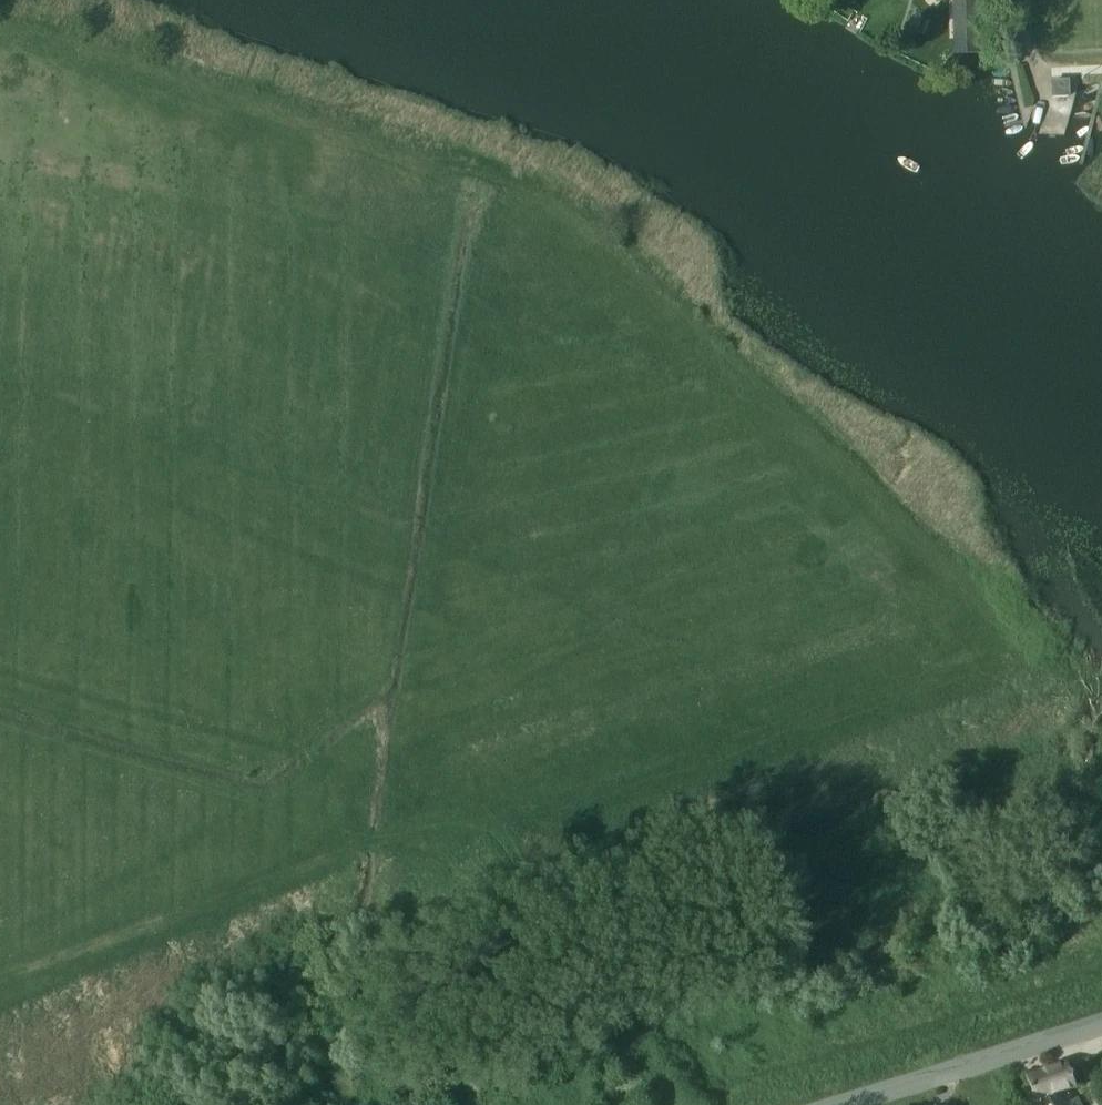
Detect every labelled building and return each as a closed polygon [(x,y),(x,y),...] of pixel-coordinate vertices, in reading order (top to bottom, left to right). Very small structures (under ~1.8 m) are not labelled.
[(954,55),(979,54),(978,0),(953,0),(954,55)] [(1068,81),(1051,81),(1052,98),(1069,98),(1068,81)] [(1075,1089),(1066,1065),(1024,1080),(1033,1104),(1032,1104),(1081,1104),(1075,1089)]
